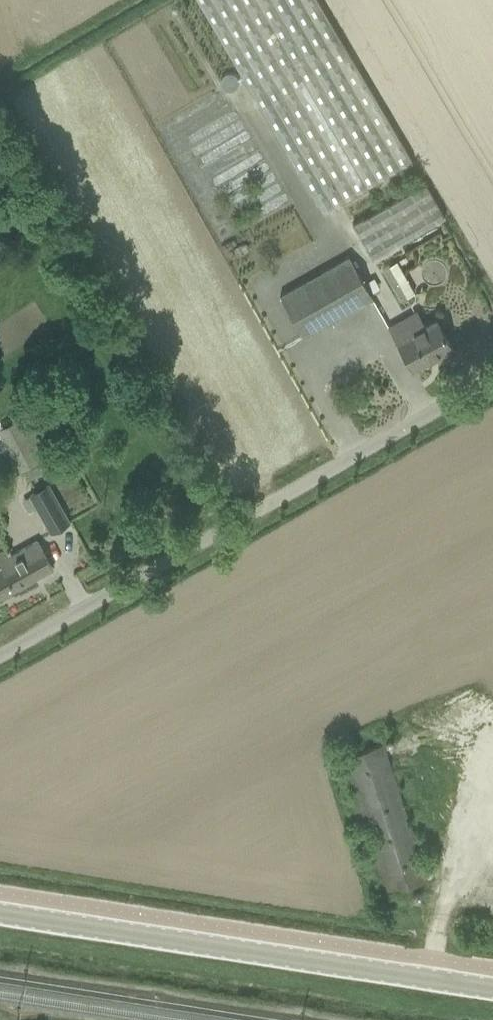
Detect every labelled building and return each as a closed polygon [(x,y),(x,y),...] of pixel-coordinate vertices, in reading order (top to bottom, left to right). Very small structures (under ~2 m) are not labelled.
[(324,211),(412,158),(319,0),(197,0),(324,211)] [(353,224),(373,258),(446,216),(426,182),(353,224)] [(279,294),(294,320),(304,337),(373,298),(349,255),(279,294)] [(383,268),(400,300),(415,292),(397,260),(383,268)] [(413,368),(451,346),(436,320),(426,325),(418,308),(388,325),(395,335),(413,368)] [(21,471),(46,458),(23,414),(0,426),(0,430),(21,471)] [(46,461),(40,464),(44,474),(51,471),(46,461)] [(70,522),(60,505),(53,492),(49,485),(29,495),(30,496),(23,500),(29,510),(37,506),(51,533),(70,522)] [(0,553),(0,565),(1,566),(0,567),(0,598),(53,568),(37,540),(11,555),(7,549),(0,553)] [(383,743),(345,755),(389,893),(428,880),(383,743)]
